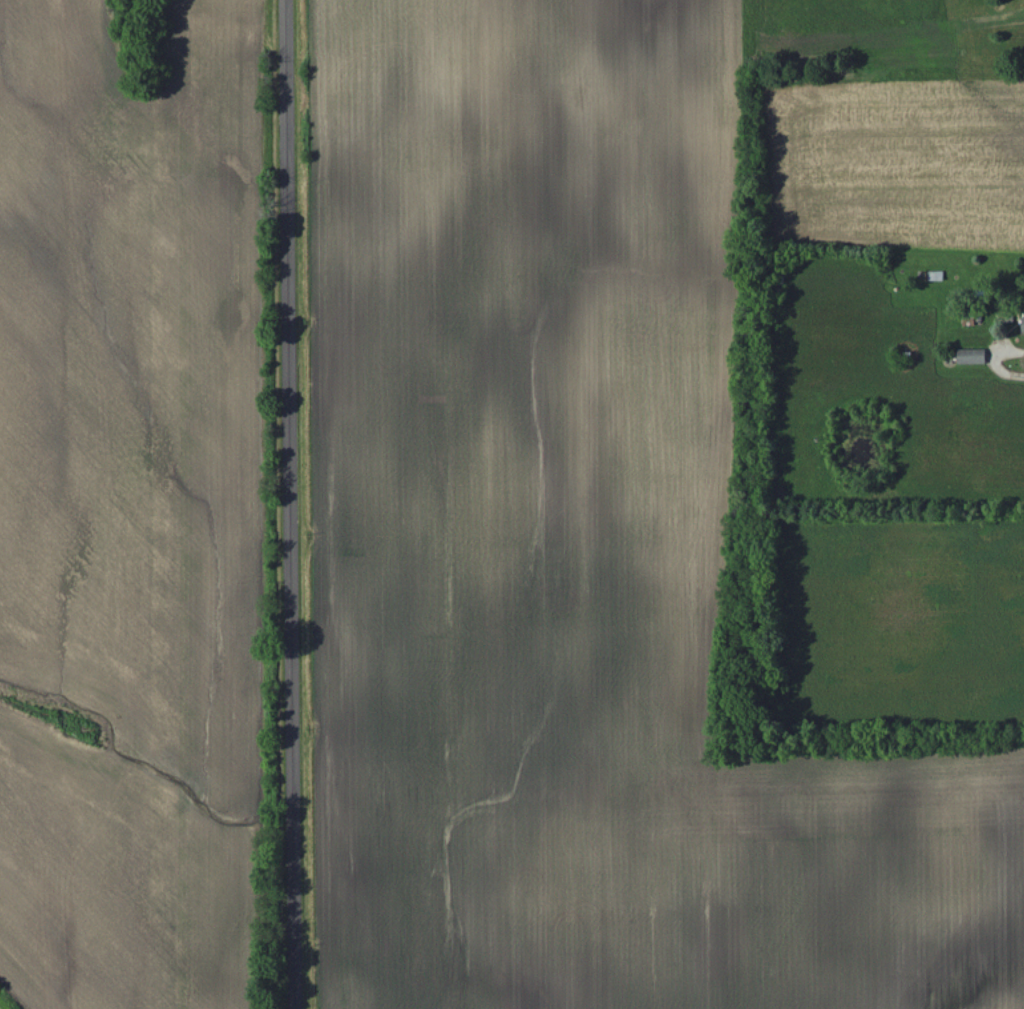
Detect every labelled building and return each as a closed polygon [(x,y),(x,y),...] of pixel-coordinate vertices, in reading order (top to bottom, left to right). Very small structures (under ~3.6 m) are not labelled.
[(987,350),(959,351),(960,366),(987,365),(987,350)]
